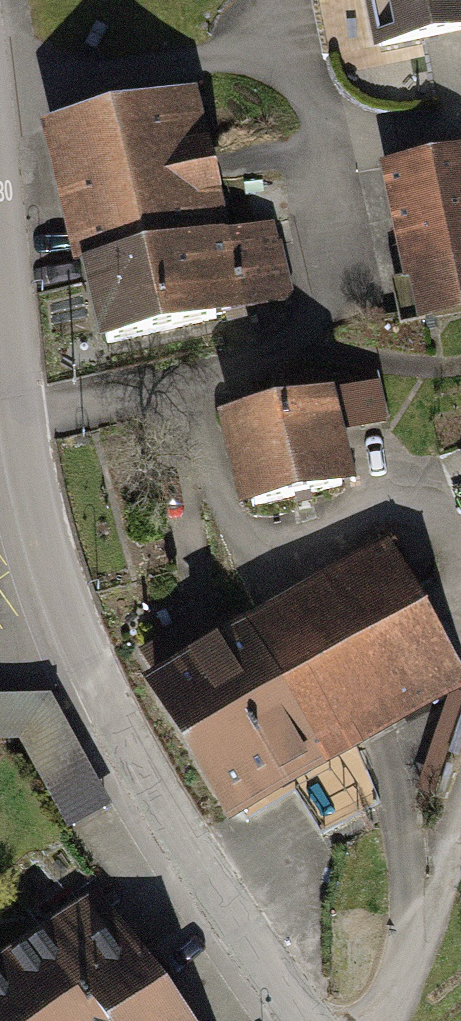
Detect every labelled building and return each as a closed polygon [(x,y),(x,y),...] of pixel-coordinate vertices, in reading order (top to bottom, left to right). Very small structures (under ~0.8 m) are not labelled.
[(366,56),(460,39),(460,0),(356,0),(366,56)] [(76,270),(92,345),(292,303),(275,220),(222,231),(191,89),(30,123),(62,273),(76,270)] [(372,165),(398,283),(386,285),(395,327),(460,313),(460,145),(372,165)] [(378,389),(214,422),(233,518),(353,494),(342,442),(387,433),(378,389)] [(135,685),(219,833),(460,696),(460,687),(380,546),(135,685)] [(73,835),(117,811),(77,737),(32,761),(73,835)] [(91,901),(27,946),(80,1020),(176,1020),(91,901)] [(0,965),(0,1020),(80,1020),(27,946),(0,965)]
